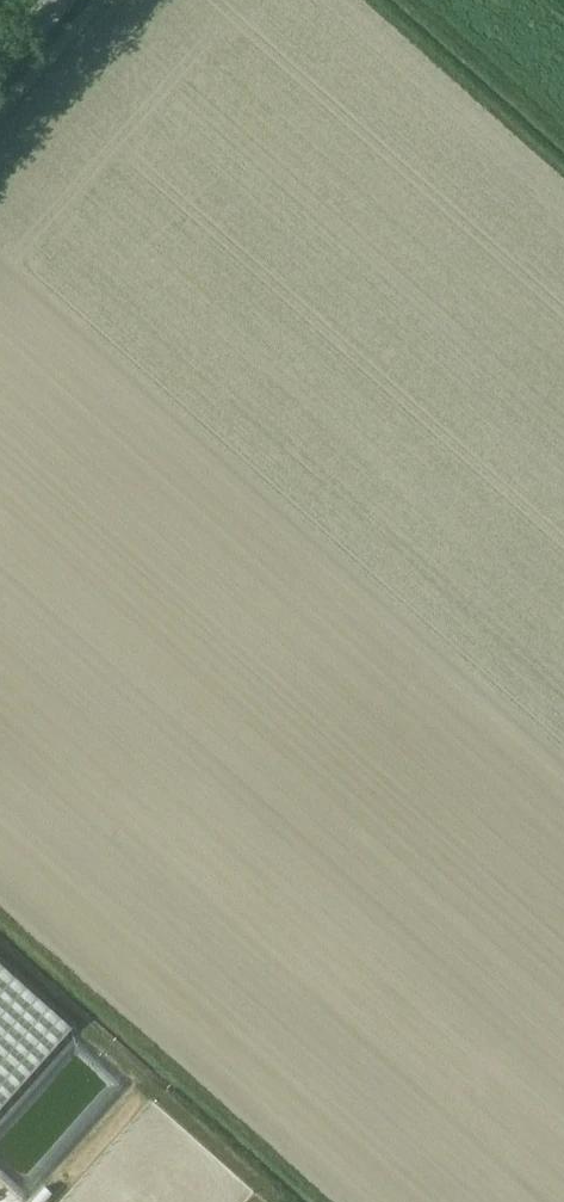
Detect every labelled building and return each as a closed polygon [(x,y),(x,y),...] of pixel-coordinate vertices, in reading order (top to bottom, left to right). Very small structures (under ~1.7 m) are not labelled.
[(0,963),(0,1109),(72,1028),(0,963)]
